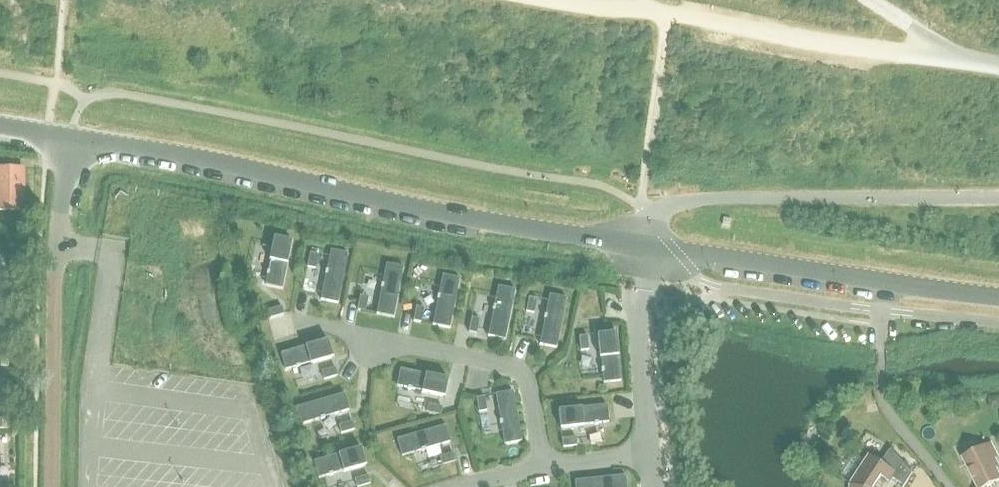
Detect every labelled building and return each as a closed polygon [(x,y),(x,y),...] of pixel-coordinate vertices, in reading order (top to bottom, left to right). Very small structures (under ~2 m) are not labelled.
[(22,210),(22,169),(0,169),(0,210),(22,210)] [(282,289),(291,241),(279,239),(274,238),(269,261),(270,261),(268,272),(267,271),(267,275),(268,276),(266,286),(282,289)] [(337,303),(347,254),(330,250),(326,270),(325,270),(324,274),(325,274),(320,300),(337,303)] [(315,269),(317,255),(310,253),(307,267),(315,269)] [(393,317),(403,268),(386,264),(382,284),(381,284),(380,288),(381,288),(376,314),(393,317)] [(449,329),(459,279),(442,275),(438,295),(437,295),(436,299),(437,299),(432,325),(449,329)] [(504,340),(514,290),(497,287),(493,306),(492,306),(491,310),(492,310),(487,336),(504,340)] [(556,348),(566,299),(549,295),(545,315),(544,315),(543,319),(544,319),(539,345),(556,348)] [(358,296),(355,311),(364,312),(367,298),(358,296)] [(533,313),(536,300),(528,298),(525,312),(533,313)] [(283,314),(281,306),(267,310),(270,318),(283,314)] [(421,322),(424,308),(416,307),(413,321),(421,322)] [(476,333),(479,320),(471,318),(468,332),(476,333)] [(620,381),(615,333),(597,334),(599,358),(601,358),(602,368),(601,368),(601,372),(602,372),(603,383),(620,381)] [(587,350),(586,336),(578,337),(579,351),(587,350)] [(332,358),(327,340),(280,354),(285,370),(295,367),(296,368),(299,367),(299,366),(309,363),(310,364),(332,358)] [(337,375),(335,368),(321,372),(323,379),(337,375)] [(444,397),(447,380),(400,369),(396,386),(407,388),(406,389),(410,390),(411,389),(421,391),(421,392),(444,397)] [(868,390),(858,393),(861,404),(871,402),(868,390)] [(521,441),(512,391),(495,394),(500,420),(498,421),(499,425),(500,424),(504,444),(521,441)] [(324,418),(349,410),(344,393),(295,408),(300,425),(320,419),(320,420),(324,419),(324,418)] [(988,398),(990,410),(998,409),(998,396),(989,398),(988,398)] [(486,411),(484,397),(476,398),(478,412),(486,411)] [(440,415),(441,407),(427,404),(426,412),(440,415)] [(607,416),(606,405),(558,411),(559,423),(582,420),(582,419),(593,418),(593,419),(597,418),(597,417),(607,416)] [(354,429),(352,421),(338,425),(340,433),(354,429)] [(450,442),(445,425),(396,440),(401,456),(421,451),(421,452),(425,451),(424,450),(450,442)] [(575,439),(574,431),(561,433),(561,441),(575,439)] [(977,486),(986,486),(998,481),(998,475),(991,460),(998,457),(991,443),(962,458),(977,486)] [(365,466),(360,448),(313,462),(318,479),(329,476),(329,477),(333,475),(332,474),(343,471),(343,472),(365,466)] [(857,486),(874,486),(881,476),(890,482),(893,479),(904,486),(913,473),(891,449),(882,464),(869,456),(850,485),(857,486)] [(455,461),(452,453),(439,457),(441,465),(455,461)] [(368,475),(354,479),(356,486),(357,486),(370,483),(368,475)] [(625,476),(574,481),(575,486),(626,486),(625,476)]
